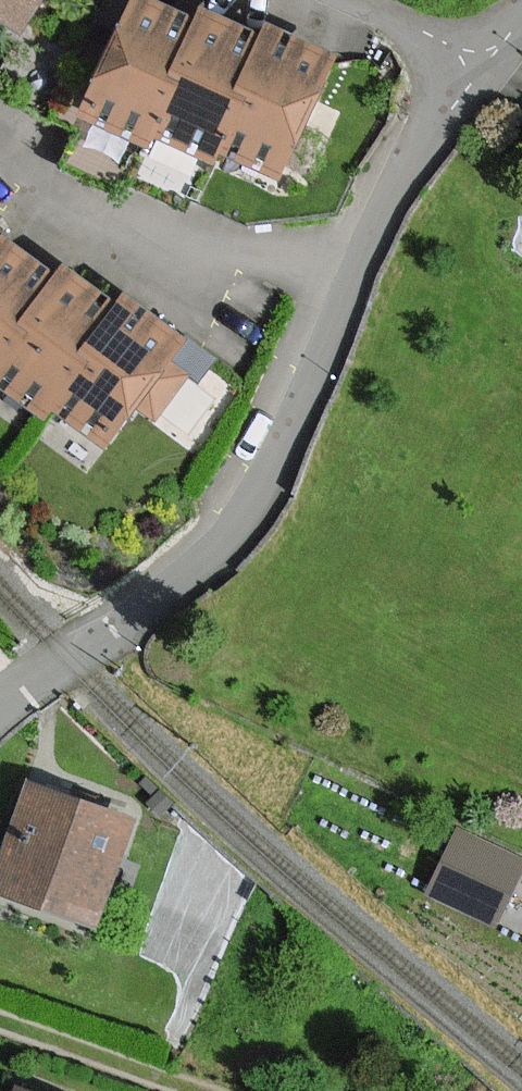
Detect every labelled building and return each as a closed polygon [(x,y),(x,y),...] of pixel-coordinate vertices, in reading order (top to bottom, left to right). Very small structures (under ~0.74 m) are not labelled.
[(23,32),(43,0),(0,0),(0,17),(23,32)] [(153,134),(202,20),(157,0),(134,0),(84,116),(149,144),(153,134)] [(153,134),(214,160),(218,150),(267,35),(207,9),(202,20),(153,134)] [(271,26),(267,35),(218,150),(282,177),(335,54),(271,26)] [(63,278),(4,236),(0,242),(0,366),(63,278)] [(63,278),(0,366),(0,383),(46,416),(52,407),(124,306),(70,268),(63,278)] [(187,342),(128,300),(124,306),(52,407),(108,446),(136,405),(155,418),(186,374),(171,364),(187,342)] [(0,874),(0,889),(95,923),(132,819),(32,784),(0,874)] [(452,825),(421,893),(495,927),(521,869),(521,857),(452,825)]
